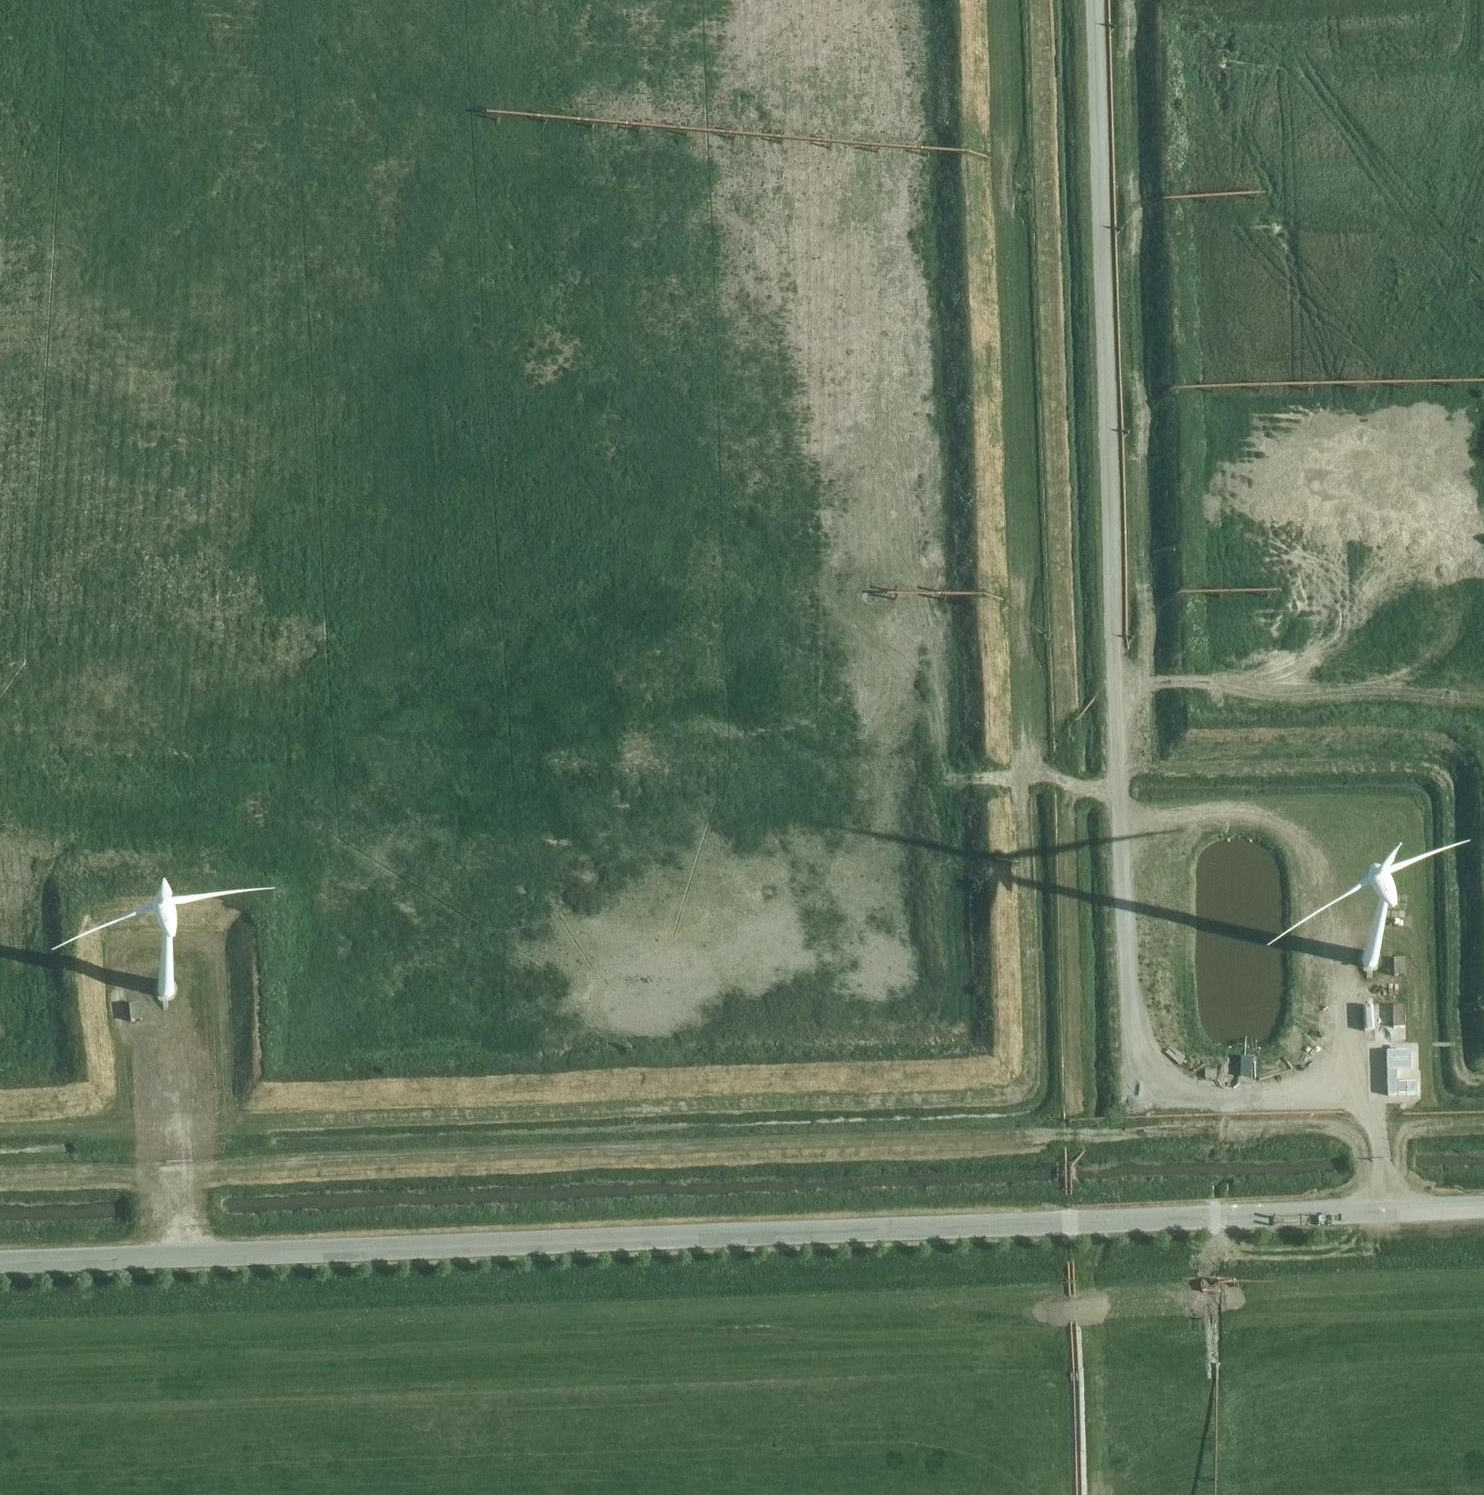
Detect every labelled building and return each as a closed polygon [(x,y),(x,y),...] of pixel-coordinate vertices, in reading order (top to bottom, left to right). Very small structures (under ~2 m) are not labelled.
[(1407,1025),(1408,1004),(1396,1004),(1396,1025),(1407,1025)] [(1391,1082),(1392,1095),(1412,1094),(1411,1081),(1391,1082)]
